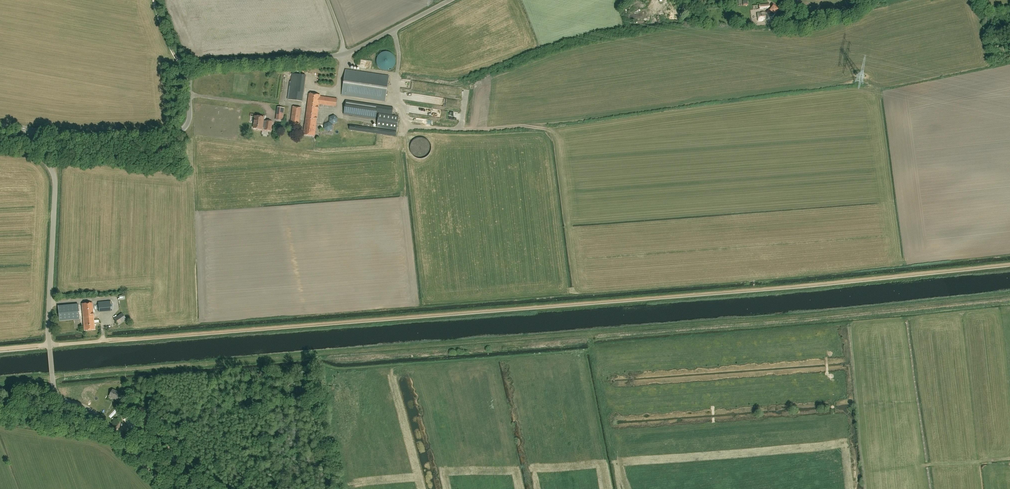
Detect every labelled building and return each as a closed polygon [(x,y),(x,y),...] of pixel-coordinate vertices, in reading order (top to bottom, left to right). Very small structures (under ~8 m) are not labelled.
[(767,11),(756,13),(757,20),(769,19),(769,17),(773,17),(779,8),(773,5),(770,10),(769,9),(767,11)] [(636,17),(634,12),(627,15),(629,21),(631,20),(631,19),(636,17)] [(377,58),(376,60),(377,63),(378,66),(379,68),(381,69),(384,70),(387,71),(389,70),(392,69),(394,67),(395,64),(395,62),(395,59),(394,56),(393,54),(390,53),(388,52),(385,51),(383,52),(380,53),(378,55),(377,58)] [(342,95),(385,101),(389,76),(346,70),(342,95)] [(303,92),(305,75),(292,73),(288,99),(303,101),(304,92),(303,92)] [(336,106),(337,98),(319,96),(320,95),(309,94),(304,135),(315,136),(319,104),(336,106)] [(432,96),(431,104),(454,108),(456,101),(432,96)] [(392,115),(393,108),(345,101),(343,114),(375,119),(376,112),(392,115)] [(406,105),(405,112),(437,116),(438,109),(406,105)] [(298,128),(301,108),(293,107),(290,127),(298,128)] [(396,130),(398,116),(379,114),(377,127),(396,130)] [(337,123),(338,118),(334,115),(330,117),(329,122),(324,124),(324,129),(327,132),(332,130),(332,125),(333,124),(337,123)] [(407,121),(418,121),(418,124),(431,125),(431,117),(407,115),(407,121)] [(255,116),(253,128),(262,130),(263,127),(265,128),(265,130),(271,131),(272,122),(266,121),(266,122),(264,121),(264,118),(255,116)] [(396,131),(350,125),(349,129),(395,136),(396,131)] [(99,312),(110,311),(110,301),(98,302),(99,312)] [(84,331),(94,330),(92,303),(82,304),(84,331)] [(59,321),(79,319),(78,304),(58,306),(59,321)] [(113,319),(118,325),(126,319),(122,313),(113,319)] [(119,401),(122,395),(113,390),(110,396),(119,401)]
